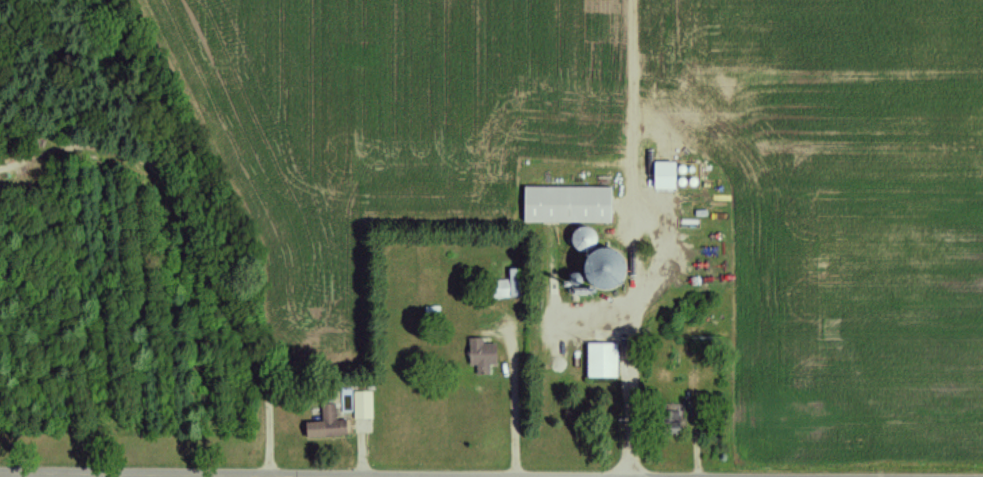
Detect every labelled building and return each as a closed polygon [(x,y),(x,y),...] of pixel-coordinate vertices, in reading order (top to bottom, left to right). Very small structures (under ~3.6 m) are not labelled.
[(669,188),(669,162),(648,162),(647,188),(669,188)] [(606,222),(606,187),(519,186),(519,222),(606,222)] [(566,237),(569,248),(588,245),(585,225),(570,227),(572,236),(566,237)] [(615,291),(620,267),(612,266),(615,252),(575,245),(568,282),(615,291)] [(505,269),(506,280),(486,281),(487,298),(514,297),(512,269),(505,269)] [(480,337),(466,338),(466,366),(478,366),(478,375),(486,374),(486,364),(492,364),(492,343),(480,343),(480,337)] [(582,377),(612,378),(613,344),(583,343),(582,377)] [(370,391),(351,391),(351,419),(370,419),(370,391)] [(300,422),(301,438),(342,436),(342,420),(333,420),(332,403),(318,404),(319,421),(300,422)] [(677,412),(660,411),(659,432),(677,433),(677,412)]
